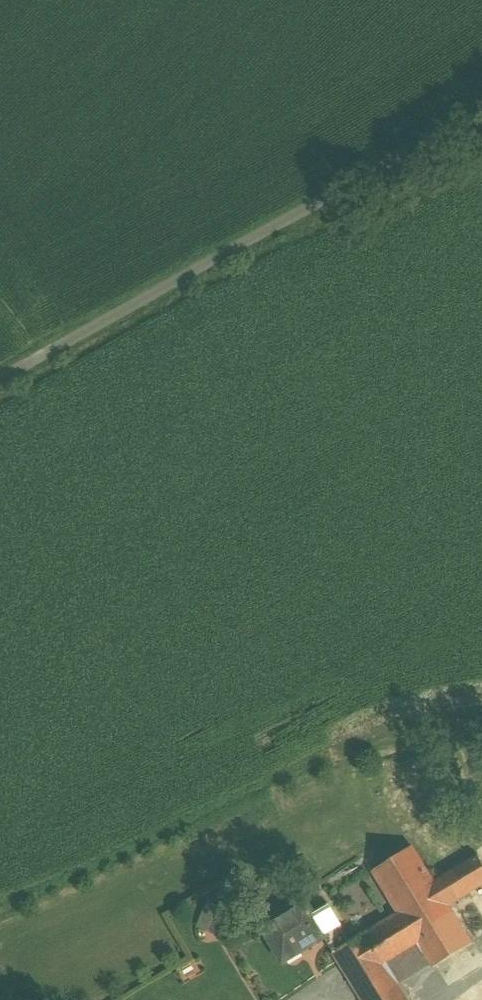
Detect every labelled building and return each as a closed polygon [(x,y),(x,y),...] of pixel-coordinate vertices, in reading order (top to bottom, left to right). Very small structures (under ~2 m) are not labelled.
[(367,934),(399,986),(432,966),(434,968),(473,944),(449,906),(481,886),(481,861),(423,765),(387,787),(443,878),(435,883),(439,889),(400,914),(367,934)] [(413,847),(374,872),(400,914),(439,889),(435,883),(435,882),(413,847)] [(313,914),(305,901),(263,926),(284,961),(286,960),(285,959),(309,944),(310,946),(324,937),(334,953),(352,943),(328,904),(313,914)] [(227,912),(208,905),(200,928),(218,935),(227,912)] [(334,953),(362,999),(408,999),(399,986),(367,934),(352,943),(334,953)]
